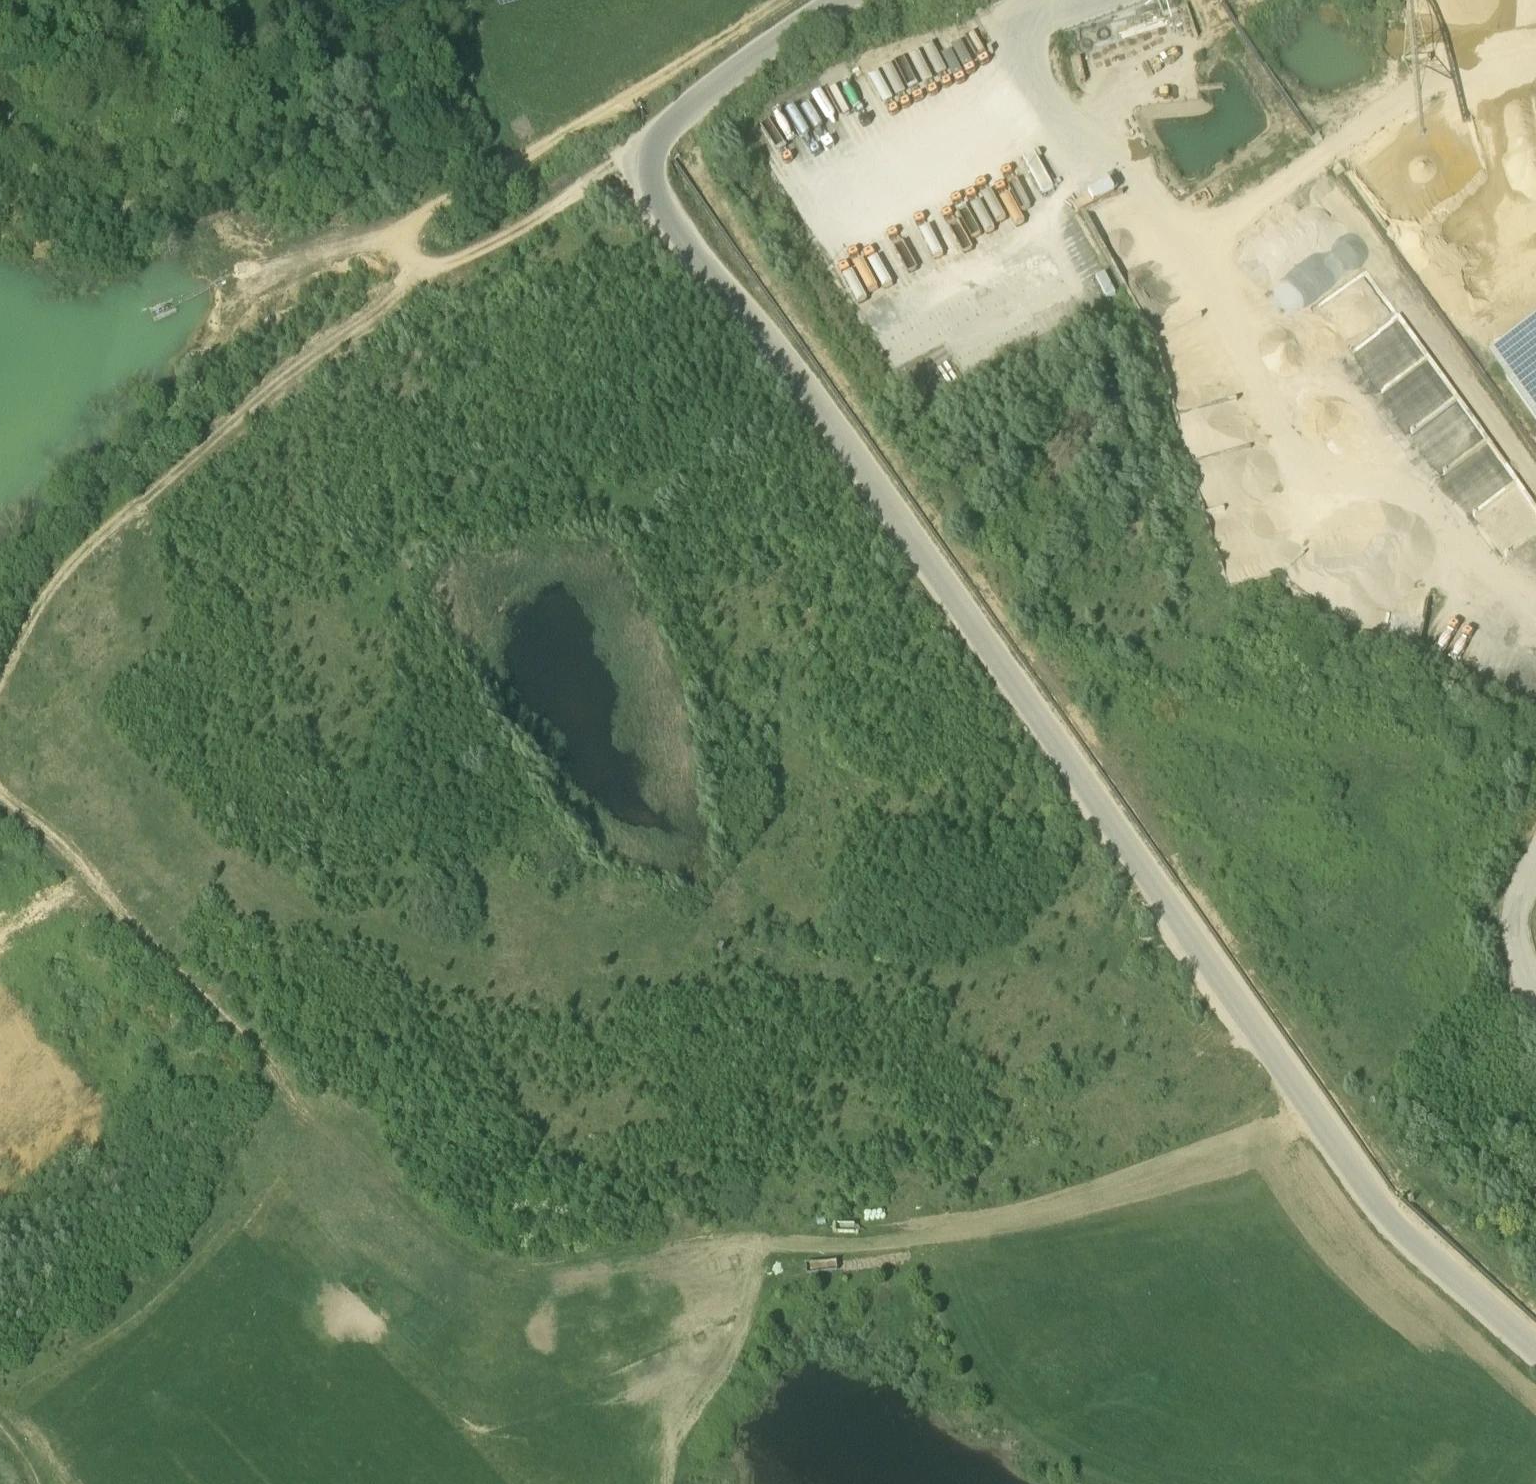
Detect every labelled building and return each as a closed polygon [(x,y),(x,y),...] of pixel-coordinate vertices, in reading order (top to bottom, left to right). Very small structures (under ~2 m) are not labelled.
[(949,41),(959,59),(981,47),(971,29),(949,41)] [(1038,188),(1054,180),(1035,143),(1019,152),(1038,188)] [(1105,176),(1079,186),(1083,197),(1109,187),(1105,176)] [(1499,374),(1535,427),(1535,349),(1499,374)] [(1462,632),(1455,663),(1467,666),(1474,635),(1462,632)]
